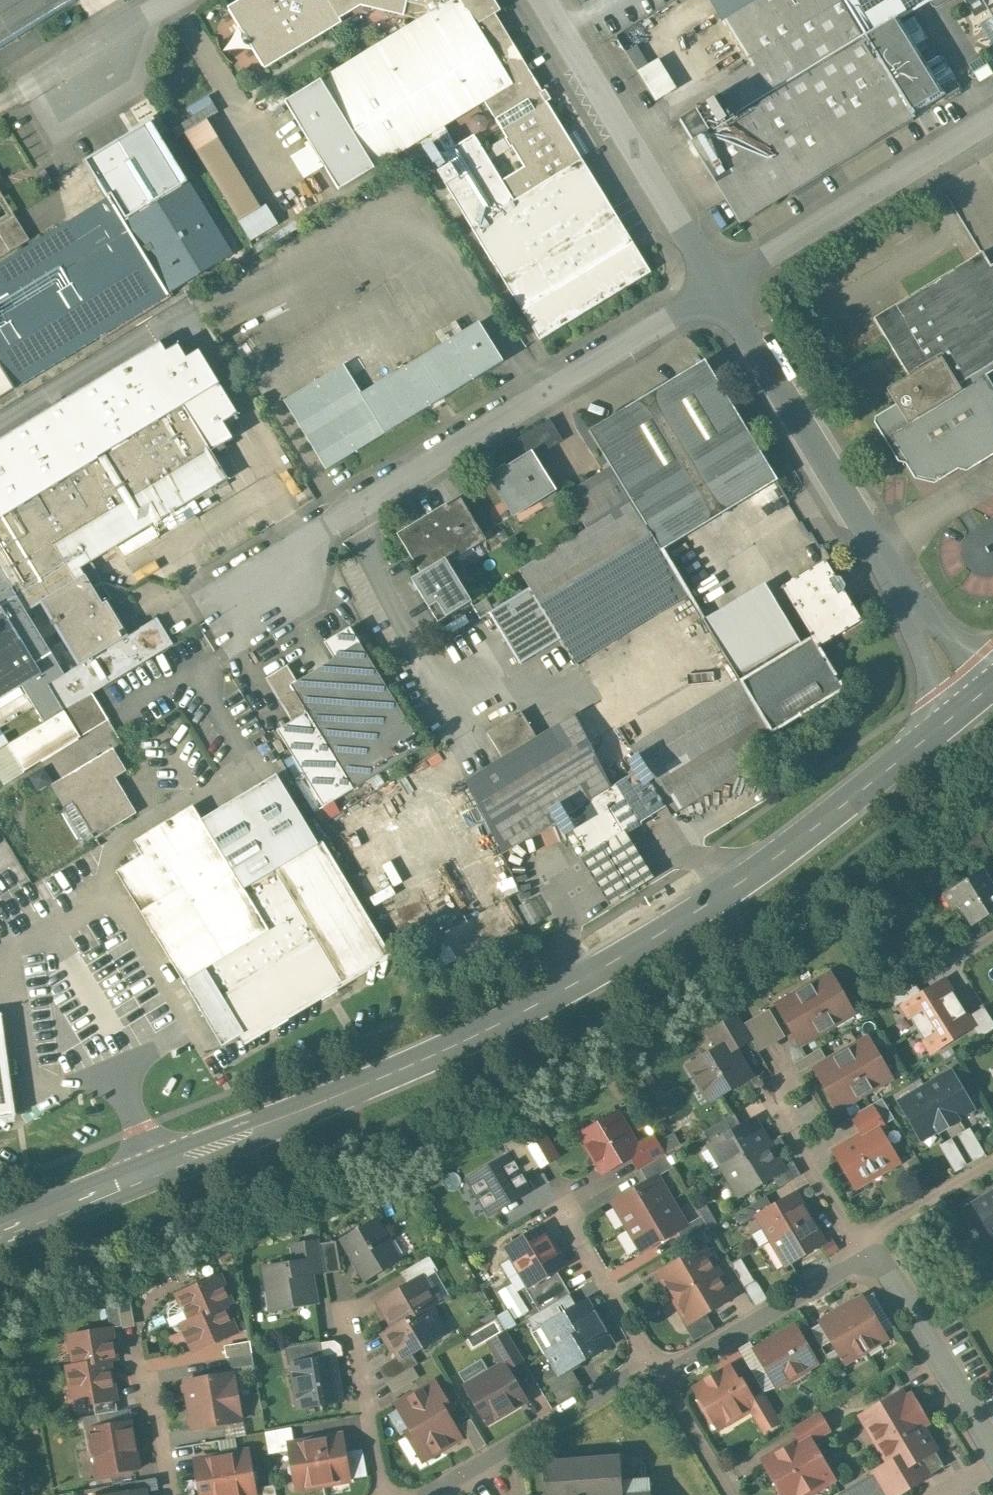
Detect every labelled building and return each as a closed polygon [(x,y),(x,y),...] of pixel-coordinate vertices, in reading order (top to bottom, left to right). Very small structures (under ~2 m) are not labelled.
[(75,0),(0,0),(0,46),(75,0)] [(228,7),(245,34),(243,40),(249,41),(265,68),(342,22),(340,18),(329,0),(240,0),(228,7)] [(462,0),(452,0),(428,14),(418,21),(321,80),(375,168),(432,133),(444,126),(485,101),(513,84),(513,83),(462,0)] [(407,0),(329,0),(340,18),(361,5),(417,19),(418,21),(428,14),(428,6),(407,1),(407,0)] [(407,1),(428,6),(428,14),(452,0),(408,0),(407,1)] [(496,14),(501,11),(495,0),(462,0),(513,83),(531,72),(496,14)] [(719,95),(720,96),(732,117),(800,76),(756,3),(761,0),(711,0),(755,73),(719,95)] [(756,3),(800,76),(897,17),(925,0),(761,0),(756,3)] [(981,0),(966,0),(971,9),(970,13),(975,14),(986,8),(981,0)] [(986,8),(987,9),(986,9),(990,15),(991,16),(992,19),(992,0),(981,0),(986,8)] [(979,23),(989,40),(992,38),(992,19),(991,16),(979,23)] [(800,76),(732,117),(720,96),(692,113),(704,133),(692,141),(740,219),(788,190),(790,194),(912,120),(910,116),(942,97),(943,99),(948,100),(961,92),(962,88),(958,82),(953,80),(945,68),(945,60),(938,56),(932,46),(920,54),(914,46),(927,38),(914,17),(901,24),(897,17),(800,76)] [(624,48),(632,65),(644,59),(636,42),(624,48)] [(657,54),(634,65),(649,98),(672,88),(657,54)] [(541,106),(536,97),(543,92),(531,72),(513,83),(513,84),(485,101),(507,138),(512,146),(525,167),(502,181),(514,201),(582,159),(547,102),(541,106)] [(375,168),(321,80),(285,101),(339,190),(375,168)] [(189,102),(194,120),(216,113),(211,96),(189,102)] [(704,133),(692,113),(680,120),(692,141),(704,133)] [(237,219),(259,206),(205,116),(183,129),(237,219)] [(151,121),(84,161),(107,198),(108,197),(122,221),(188,182),(151,121)] [(457,146),(444,126),(432,133),(445,154),(457,146)] [(582,159),(514,201),(502,181),(489,160),(484,152),(474,136),(457,146),(445,154),(445,155),(439,159),(444,168),(438,172),(540,339),(651,272),(582,159)] [(507,138),(484,152),(489,160),(512,146),(507,138)] [(188,182),(122,221),(128,231),(168,293),(232,254),(188,182)] [(0,263),(0,367),(12,387),(74,350),(36,287),(78,261),(58,228),(0,263)] [(78,261),(36,287),(74,350),(168,293),(128,231),(78,261)] [(10,251),(0,235),(0,257),(10,251)] [(982,252),(873,318),(908,376),(941,356),(958,385),(972,377),(992,364),(992,265),(991,266),(982,252)] [(478,322),(361,394),(343,364),(284,400),(326,468),(384,432),(502,361),(478,322)] [(131,359),(130,357),(128,358),(129,360),(114,369),(113,367),(111,368),(112,370),(97,379),(96,378),(94,379),(95,380),(80,390),(79,388),(77,389),(78,391),(63,400),(62,399),(60,400),(61,401),(46,411),(45,409),(43,410),(44,412),(28,421),(27,419),(26,420),(27,422),(11,431),(10,430),(9,431),(10,432),(0,438),(0,568),(26,611),(42,601),(41,600),(84,574),(80,567),(227,478),(214,455),(225,447),(223,443),(232,437),(225,426),(238,418),(236,414),(237,414),(197,349),(185,356),(176,342),(165,350),(160,341),(159,341),(158,340),(157,341),(158,342),(149,347),(148,346),(147,347),(148,348),(131,359)] [(908,376),(893,385),(903,402),(910,414),(958,385),(941,356),(908,376)] [(705,359),(588,430),(610,467),(631,501),(660,549),(775,479),(705,359)] [(0,367),(0,395),(12,387),(0,367)] [(910,414),(903,402),(882,415),(880,421),(902,456),(909,458),(918,473),(934,477),(960,461),(968,463),(992,448),(992,397),(990,392),(980,390),(972,377),(958,385),(910,414)] [(549,418),(517,438),(527,454),(531,451),(535,457),(562,440),(549,418)] [(527,454),(505,468),(504,465),(488,475),(510,510),(531,496),(535,502),(555,490),(535,457),(531,451),(527,454)] [(610,467),(564,495),(585,529),(631,501),(610,467)] [(461,498),(401,535),(423,572),(411,579),(437,621),(470,602),(445,562),(444,559),(483,535),(461,498)] [(585,529),(518,570),(555,630),(575,663),(688,594),(660,549),(631,501),(585,529)] [(826,560),(782,587),(812,637),(820,649),(822,648),(864,623),(826,560)] [(84,574),(41,600),(42,601),(53,620),(50,622),(52,625),(55,623),(79,664),(123,638),(84,574)] [(8,582),(0,587),(0,698),(9,693),(21,685),(30,699),(43,721),(63,710),(47,684),(64,673),(8,582)] [(704,620),(741,681),(801,643),(765,583),(704,620)] [(525,594),(500,610),(497,605),(474,619),(501,663),(555,630),(528,586),(522,589),(525,594)] [(150,608),(138,615),(141,619),(152,612),(150,608)] [(79,664),(64,673),(79,700),(91,692),(172,643),(156,617),(79,664)] [(422,746),(349,627),(324,642),(334,658),(296,681),(286,665),(265,678),(291,721),(309,749),(324,740),(353,788),(422,746)] [(820,649),(812,637),(801,643),(741,681),(773,733),(847,689),(822,648),(820,649)] [(64,673),(47,684),(63,710),(79,700),(64,673)] [(773,733),(741,681),(630,747),(643,769),(665,806),(671,814),(781,748),(773,733)] [(21,685),(9,693),(17,707),(30,699),(21,685)] [(79,700),(63,710),(79,737),(108,719),(91,692),(79,700)] [(0,749),(0,777),(4,784),(23,771),(79,737),(63,710),(0,749)] [(574,714),(536,737),(520,711),(486,731),(502,758),(465,781),(501,853),(562,816),(611,786),(574,714)] [(353,788),(324,740),(309,749),(291,721),(276,730),(304,776),(323,806),(353,788)] [(112,750),(52,785),(64,805),(77,798),(98,833),(134,812),(112,776),(124,770),(112,750)] [(665,806),(643,769),(616,785),(625,799),(639,822),(665,806)] [(323,806),(304,776),(294,781),(313,812),(323,806)] [(385,955),(318,843),(313,846),(273,781),(202,822),(192,806),(133,841),(142,855),(116,871),(183,982),(221,1046),(243,1033),(284,1016),(385,955)] [(611,786),(562,816),(572,831),(625,799),(616,785),(615,784),(611,786)] [(98,833),(77,798),(64,805),(62,813),(78,839),(83,840),(87,837),(88,839),(98,833)] [(625,799),(572,831),(586,855),(587,855),(587,854),(622,833),(623,835),(641,824),(639,822),(625,799)] [(362,852),(376,874),(394,863),(380,841),(362,852)] [(988,880),(989,880),(982,870),(963,882),(943,894),(953,909),(960,905),(972,924),(992,911),(992,889),(988,880)] [(396,896),(402,914),(425,907),(419,888),(396,896)] [(882,926),(906,925),(904,895),(879,896),(882,926)] [(816,981),(803,988),(826,1028),(853,1013),(829,973),(816,981)] [(958,1003),(944,981),(904,1006),(918,1029),(958,1003)] [(826,1028),(803,988),(790,996),(776,1004),(800,1044),(826,1028)] [(967,1018),(958,1003),(918,1029),(933,1052),(973,1026),(967,1018)] [(967,1018),(973,1026),(980,1038),(992,1030),(992,1021),(984,1007),(967,1018)] [(768,1008),(742,1023),(751,1038),(759,1051),(785,1036),(768,1008)] [(0,1013),(0,1114),(14,1112),(0,1013)] [(737,1014),(710,1031),(719,1047),(729,1041),(734,1048),(751,1038),(742,1023),(737,1014)] [(854,1045),(841,1053),(864,1093),(891,1077),(867,1037),(854,1045)] [(734,1048),(729,1041),(719,1047),(689,1065),(702,1087),(708,1083),(716,1096),(750,1076),(734,1048)] [(828,1061),(814,1069),(837,1109),(864,1093),(841,1053),(828,1061)] [(951,1072),(925,1087),(946,1123),(972,1108),(951,1072)] [(925,1087),(899,1102),(920,1138),(946,1123),(925,1087)] [(894,1119),(881,1098),(870,1105),(877,1116),(878,1116),(883,1125),(894,1119)] [(616,1113),(589,1129),(600,1148),(592,1153),(603,1172),(631,1155),(639,1151),(635,1144),(616,1113)] [(734,1113),(703,1131),(710,1144),(741,1126),(734,1113)] [(877,1116),(866,1122),(864,1133),(863,1137),(859,1136),(854,1139),(853,1143),(836,1154),(855,1186),(870,1177),(867,1172),(879,1166),(880,1168),(896,1159),(880,1132),(885,1128),(883,1125),(878,1116),(877,1116)] [(741,1126),(710,1144),(725,1169),(767,1144),(754,1123),(746,1123),(741,1126)] [(969,1127),(957,1135),(962,1143),(974,1136),(969,1127)] [(653,1133),(635,1144),(639,1151),(631,1155),(639,1169),(640,1168),(665,1154),(653,1133)] [(540,1167),(521,1136),(503,1145),(509,1155),(510,1154),(518,1167),(524,1176),(538,1168),(540,1167)] [(974,1136),(962,1143),(973,1161),(985,1154),(974,1136)] [(951,1138),(939,1145),(944,1153),(956,1146),(951,1138)] [(767,1144),(725,1169),(733,1182),(741,1182),(746,1191),(781,1171),(770,1152),(771,1151),(767,1144)] [(967,1165),(956,1146),(944,1153),(955,1172),(967,1165)] [(509,1155),(469,1179),(490,1214),(526,1193),(519,1180),(524,1176),(518,1167),(510,1154),(509,1155)] [(665,1154),(640,1168),(648,1182),(656,1177),(673,1167),(665,1154)] [(648,1182),(613,1202),(628,1226),(671,1201),(656,1177),(648,1182)] [(795,1192),(755,1215),(770,1240),(808,1218),(802,1208),(804,1207),(795,1192)] [(967,1207),(990,1245),(992,1243),(992,1192),(967,1207)] [(671,1201),(628,1226),(642,1250),(676,1230),(685,1225),(671,1201)] [(685,1225),(676,1230),(684,1243),(709,1229),(701,1215),(685,1225)] [(808,1218),(770,1240),(785,1266),(825,1242),(816,1228),(814,1229),(808,1218)] [(375,1219),(341,1239),(365,1279),(398,1259),(375,1219)] [(556,1250),(541,1226),(507,1246),(529,1284),(529,1285),(556,1270),(563,1266),(554,1251),(556,1250)] [(318,1240),(291,1244),(291,1246),(296,1245),(299,1261),(306,1260),(308,1273),(323,1271),(319,1243),(318,1240)] [(335,1241),(319,1243),(324,1273),(340,1270),(335,1241)] [(702,1247),(665,1268),(670,1277),(666,1284),(674,1297),(716,1272),(702,1247)] [(438,1299),(449,1294),(429,1256),(410,1266),(414,1274),(423,1270),(438,1299)] [(734,1262),(745,1285),(753,1281),(741,1258),(734,1262)] [(299,1261),(265,1267),(269,1290),(279,1297),(280,1307),(315,1301),(311,1283),(310,1283),(308,1273),(306,1260),(299,1261)] [(556,1270),(529,1285),(529,1284),(524,1287),(539,1311),(570,1293),(556,1270)] [(716,1272),(674,1297),(688,1321),(689,1322),(705,1313),(731,1297),(716,1272)] [(197,1284),(177,1293),(181,1302),(188,1320),(189,1320),(223,1305),(223,1306),(230,1303),(218,1275),(197,1284)] [(420,1277),(379,1301),(394,1327),(429,1306),(435,1302),(420,1277)] [(885,1336),(862,1297),(846,1306),(845,1305),(840,1308),(865,1350),(878,1343),(877,1341),(885,1336)] [(130,1300),(106,1302),(108,1325),(132,1323),(130,1300)] [(585,1301),(544,1325),(556,1346),(557,1347),(598,1322),(592,1312),(591,1312),(585,1301)] [(181,1302),(173,1305),(169,1308),(167,1313),(168,1318),(171,1325),(172,1327),(182,1323),(188,1320),(181,1302)] [(223,1305),(189,1320),(188,1320),(182,1323),(186,1332),(183,1333),(187,1343),(190,1341),(194,1351),(215,1342),(235,1333),(223,1306),(223,1305)] [(394,1327),(384,1333),(389,1343),(394,1344),(400,1354),(402,1358),(411,1353),(436,1338),(431,1329),(436,1320),(429,1306),(394,1327)] [(865,1350),(840,1308),(835,1311),(835,1312),(820,1321),(843,1361),(851,1356),(852,1358),(865,1350)] [(705,1313),(689,1322),(688,1321),(683,1324),(693,1341),(714,1328),(705,1313)] [(598,1322),(557,1347),(556,1346),(547,1352),(559,1373),(609,1343),(603,1333),(604,1332),(598,1322)] [(794,1325),(770,1340),(773,1345),(757,1354),(773,1381),(787,1372),(792,1380),(807,1371),(805,1367),(815,1361),(794,1325)] [(110,1328),(69,1335),(74,1365),(108,1359),(108,1360),(115,1359),(110,1328)] [(523,1361),(505,1330),(488,1341),(502,1364),(503,1363),(507,1370),(523,1361)] [(225,1357),(229,1357),(249,1353),(246,1341),(223,1345),(225,1357)] [(319,1341),(284,1347),(287,1366),(294,1365),(294,1364),(322,1359),(319,1341)] [(249,1353),(229,1357),(231,1368),(253,1365),(251,1353),(249,1353)] [(411,1353),(402,1358),(400,1354),(395,1357),(403,1372),(417,1364),(411,1353)] [(322,1359),(294,1364),(294,1365),(298,1385),(302,1389),(305,1405),(340,1399),(332,1357),(322,1359)] [(108,1359),(74,1365),(67,1366),(72,1397),(91,1394),(93,1403),(115,1399),(108,1360),(108,1359)] [(502,1364),(474,1381),(472,1389),(468,1391),(487,1422),(518,1404),(521,1394),(507,1370),(503,1363),(502,1364)] [(729,1368),(717,1375),(716,1373),(706,1379),(707,1381),(694,1388),(702,1401),(700,1403),(711,1422),(725,1413),(730,1421),(750,1409),(755,1406),(751,1399),(741,1381),(738,1383),(729,1368)] [(232,1373),(184,1381),(185,1383),(183,1384),(181,1386),(182,1391),(184,1393),(186,1392),(188,1404),(237,1396),(233,1376),(232,1377),(232,1373)] [(434,1381),(395,1404),(411,1430),(405,1433),(422,1460),(460,1437),(445,1411),(450,1408),(434,1381)] [(763,1392),(751,1399),(755,1406),(750,1409),(763,1430),(780,1420),(763,1392)] [(861,1415),(889,1463),(874,1472),(887,1494),(895,1494),(920,1480),(910,1463),(934,1449),(920,1425),(926,1421),(911,1395),(904,1399),(900,1392),(861,1415)] [(237,1396),(188,1404),(190,1416),(189,1417),(187,1419),(188,1424),(190,1426),(192,1426),(192,1428),(240,1420),(239,1416),(240,1416),(237,1396)] [(115,1399),(93,1403),(95,1415),(102,1413),(117,1411),(115,1399)] [(117,1411),(102,1413),(104,1425),(128,1421),(126,1409),(117,1411)] [(818,1412),(792,1427),(799,1440),(807,1435),(811,1443),(830,1432),(818,1412)] [(95,1415),(86,1416),(88,1428),(104,1425),(102,1413),(95,1415)] [(88,1428),(88,1429),(90,1429),(98,1473),(96,1474),(96,1475),(140,1467),(140,1466),(137,1466),(130,1422),(132,1422),(132,1420),(128,1421),(104,1425),(88,1428)] [(290,1427),(265,1432),(268,1453),(289,1449),(288,1444),(293,1443),(290,1427)] [(341,1435),(326,1438),(326,1440),(315,1442),(322,1484),(349,1479),(344,1452),(341,1435)] [(789,1446),(791,1448),(779,1455),(779,1454),(764,1463),(773,1479),(772,1484),(778,1486),(783,1494),(788,1494),(798,1489),(801,1494),(802,1494),(818,1485),(815,1481),(829,1472),(811,1443),(807,1435),(799,1440),(789,1446)] [(315,1442),(304,1444),(304,1441),(293,1443),(288,1444),(289,1449),(291,1462),(288,1467),(289,1472),(293,1475),(296,1488),(322,1484),(315,1442)] [(362,1448),(344,1452),(349,1479),(367,1476),(362,1448)] [(232,1454),(232,1456),(221,1458),(228,1494),(255,1494),(253,1482),(256,1478),(255,1472),(250,1469),(247,1451),(232,1454)] [(543,1462),(545,1494),(622,1494),(619,1457),(543,1462)] [(210,1460),(210,1458),(194,1460),(197,1477),(194,1482),(195,1487),(200,1491),(200,1494),(228,1494),(221,1458),(210,1460)] [(837,1494),(838,1494),(887,1494),(874,1472),(837,1494)] [(120,1484),(122,1494),(125,1494),(136,1493),(134,1481),(120,1484)]
